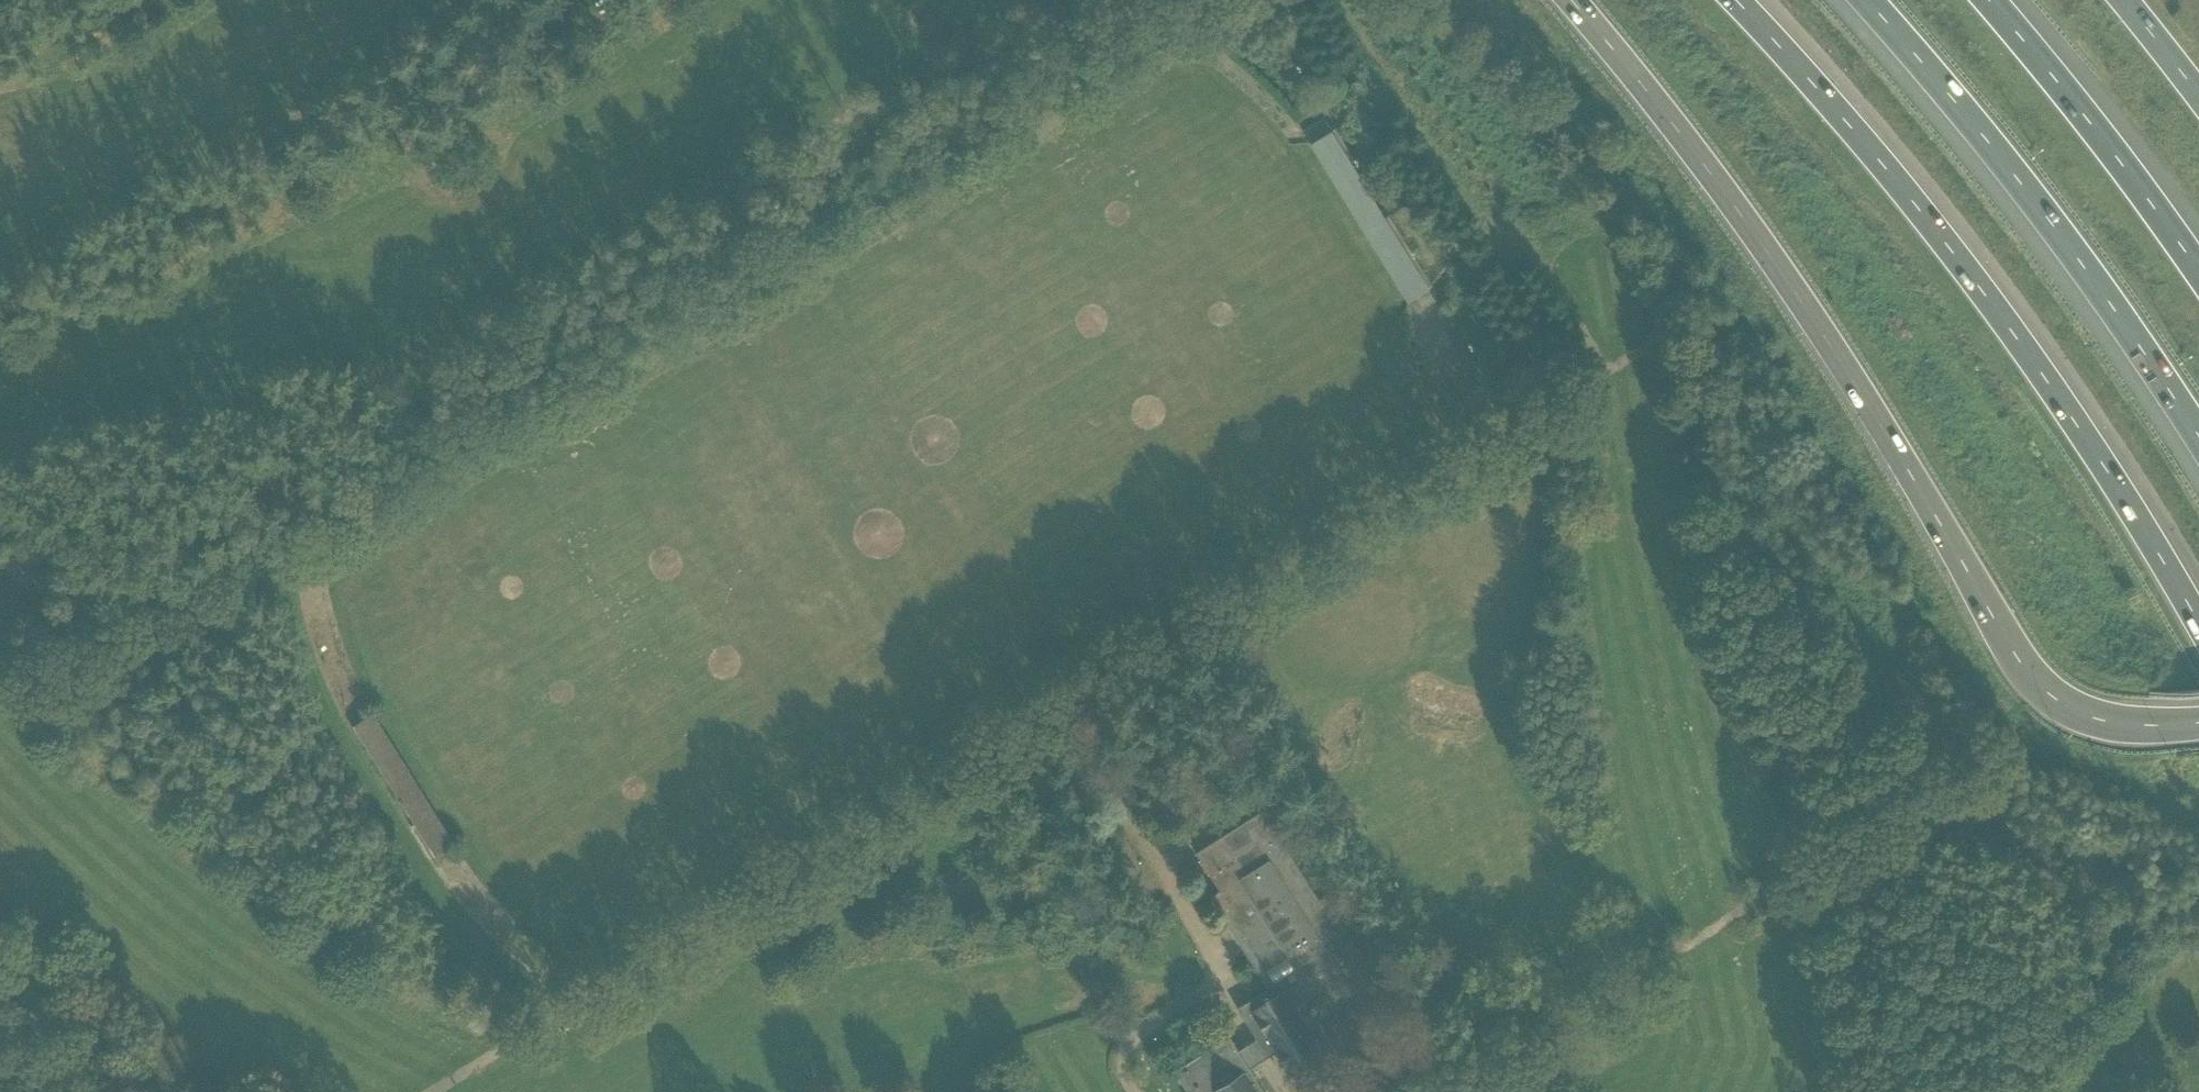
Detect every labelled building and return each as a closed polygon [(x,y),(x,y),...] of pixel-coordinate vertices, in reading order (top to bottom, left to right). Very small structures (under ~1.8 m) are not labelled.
[(1103,304),(1082,309),(1087,330),(1108,326),(1103,304)] [(1263,811),(1195,853),(1219,892),(1217,893),(1279,995),(1251,1012),(1290,1076),(1300,1070),(1323,1055),(1317,1045),(1386,1002),(1332,913),(1323,918),(1316,908),(1321,905),(1263,811)] [(1174,1072),(1187,1091),(1264,1091),(1229,1037),(1174,1072)]
